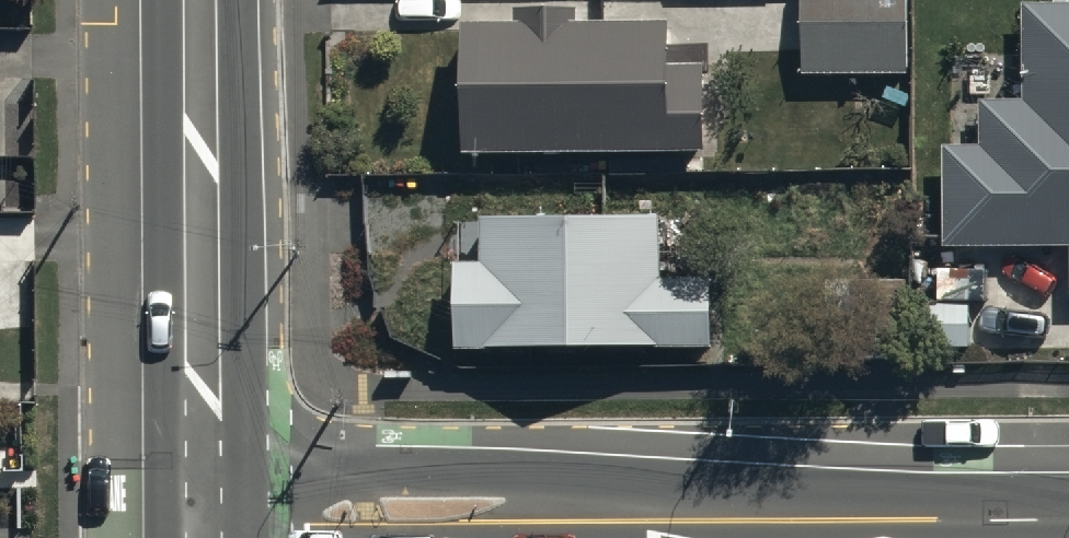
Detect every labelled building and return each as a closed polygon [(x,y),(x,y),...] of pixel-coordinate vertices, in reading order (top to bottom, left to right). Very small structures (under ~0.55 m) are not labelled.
[(798,69),(912,67),(911,0),(797,0),(798,69)] [(1016,93),(979,94),(980,141),(945,142),(948,246),(1068,243),(1068,0),(1013,0),(1016,93)] [(454,22),(457,146),(698,141),(696,56),(668,56),(667,18),(574,20),(574,5),(516,7),(516,20),(454,22)] [(453,206),(452,338),(704,341),(705,273),(658,273),(658,208),(453,206)] [(971,291),(922,293),(924,345),(973,344),(971,291)]
